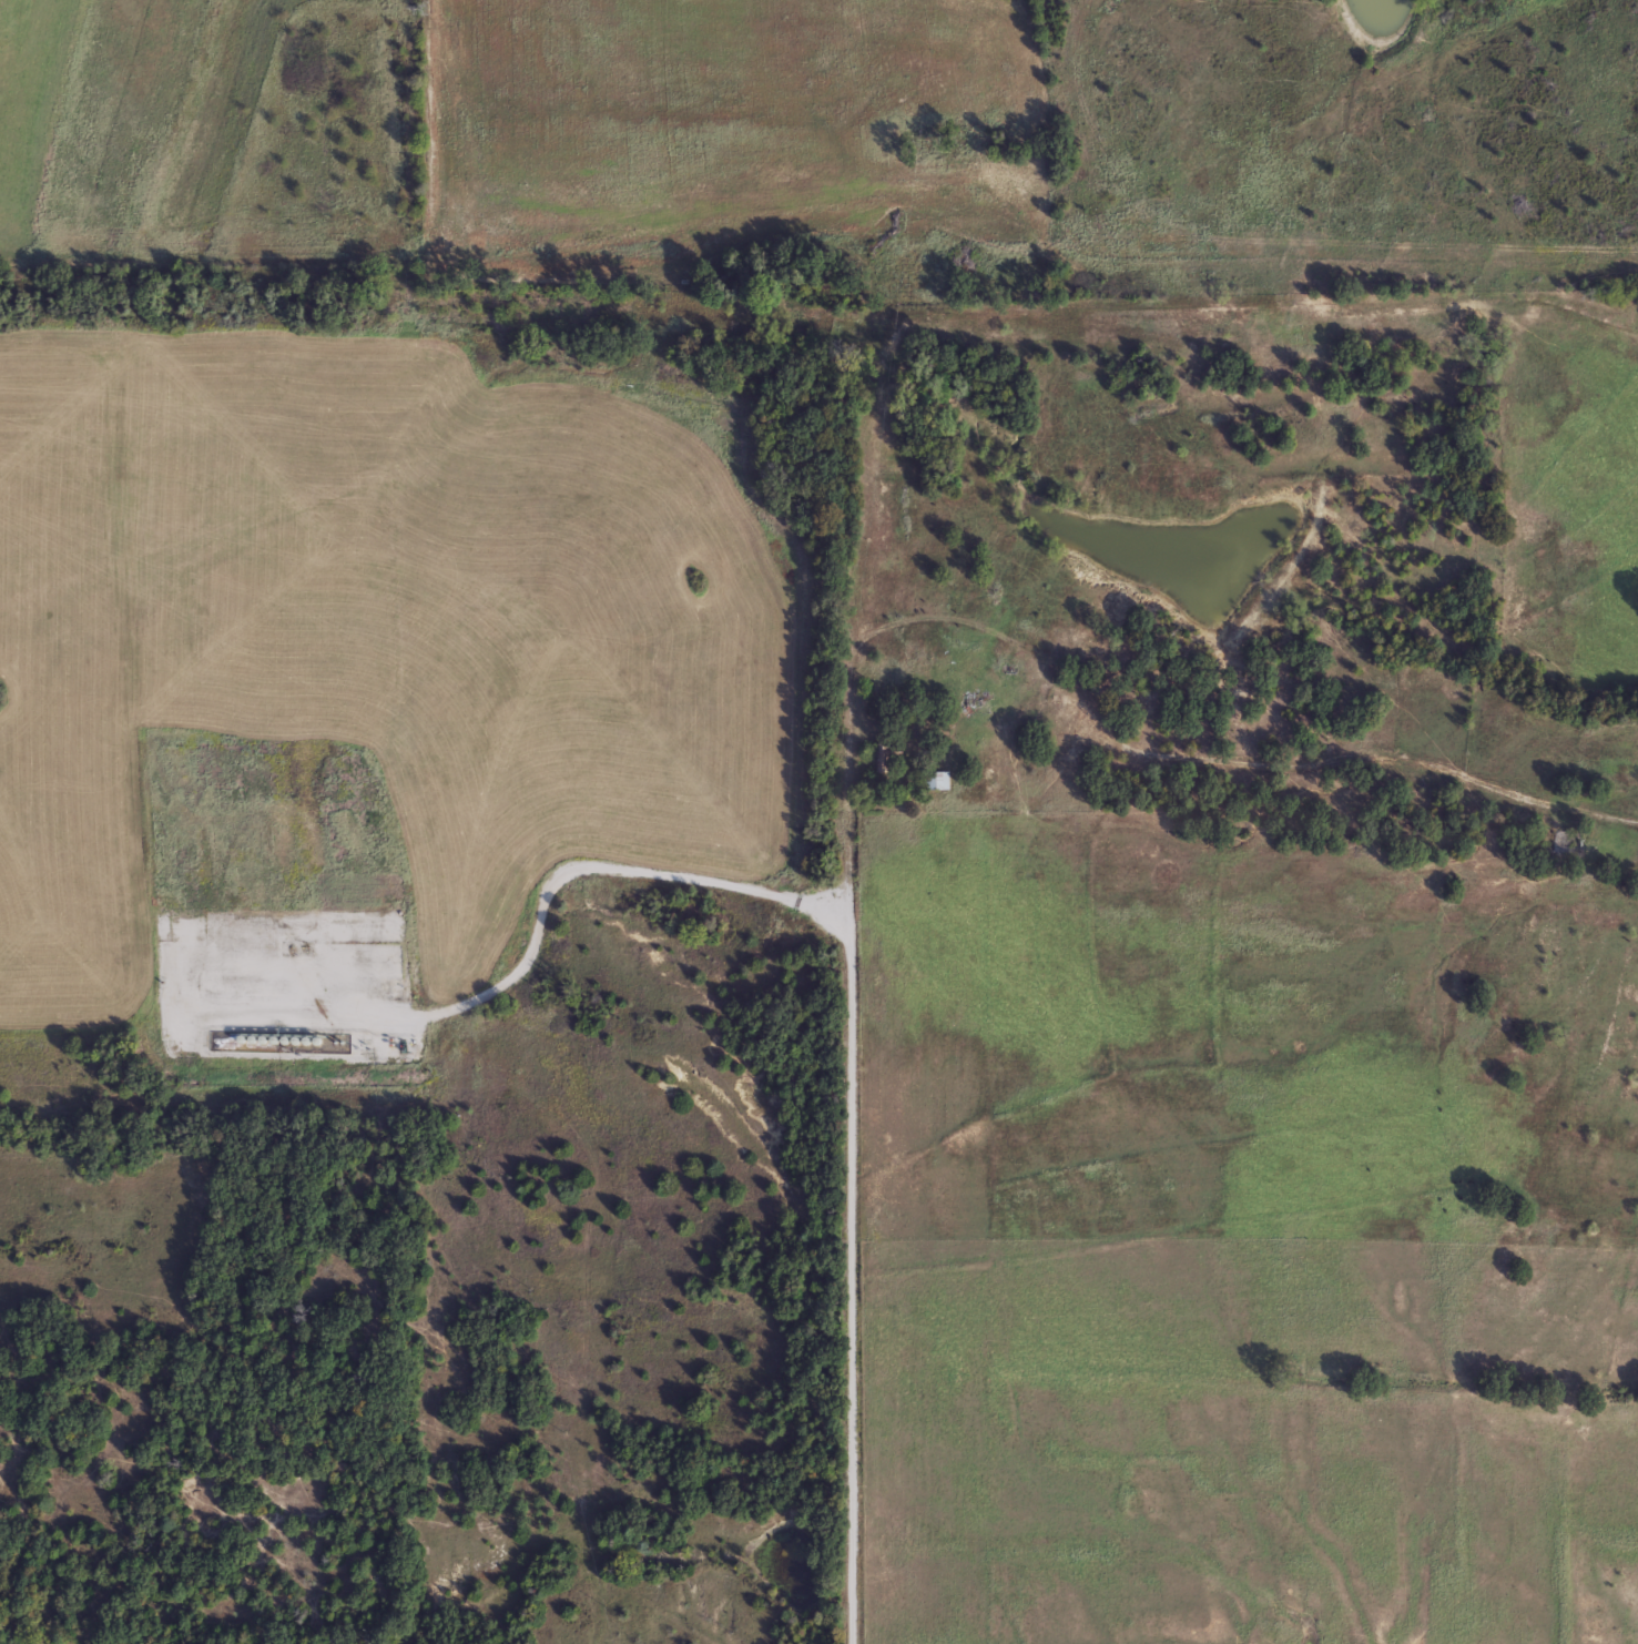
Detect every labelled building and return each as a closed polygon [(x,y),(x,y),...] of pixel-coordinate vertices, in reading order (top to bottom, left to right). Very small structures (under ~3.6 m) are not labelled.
[(947,788),(922,788),(922,770),(947,770),(947,788)] [(1580,848),(1551,845),(1553,830),(1581,832),(1580,848)]
